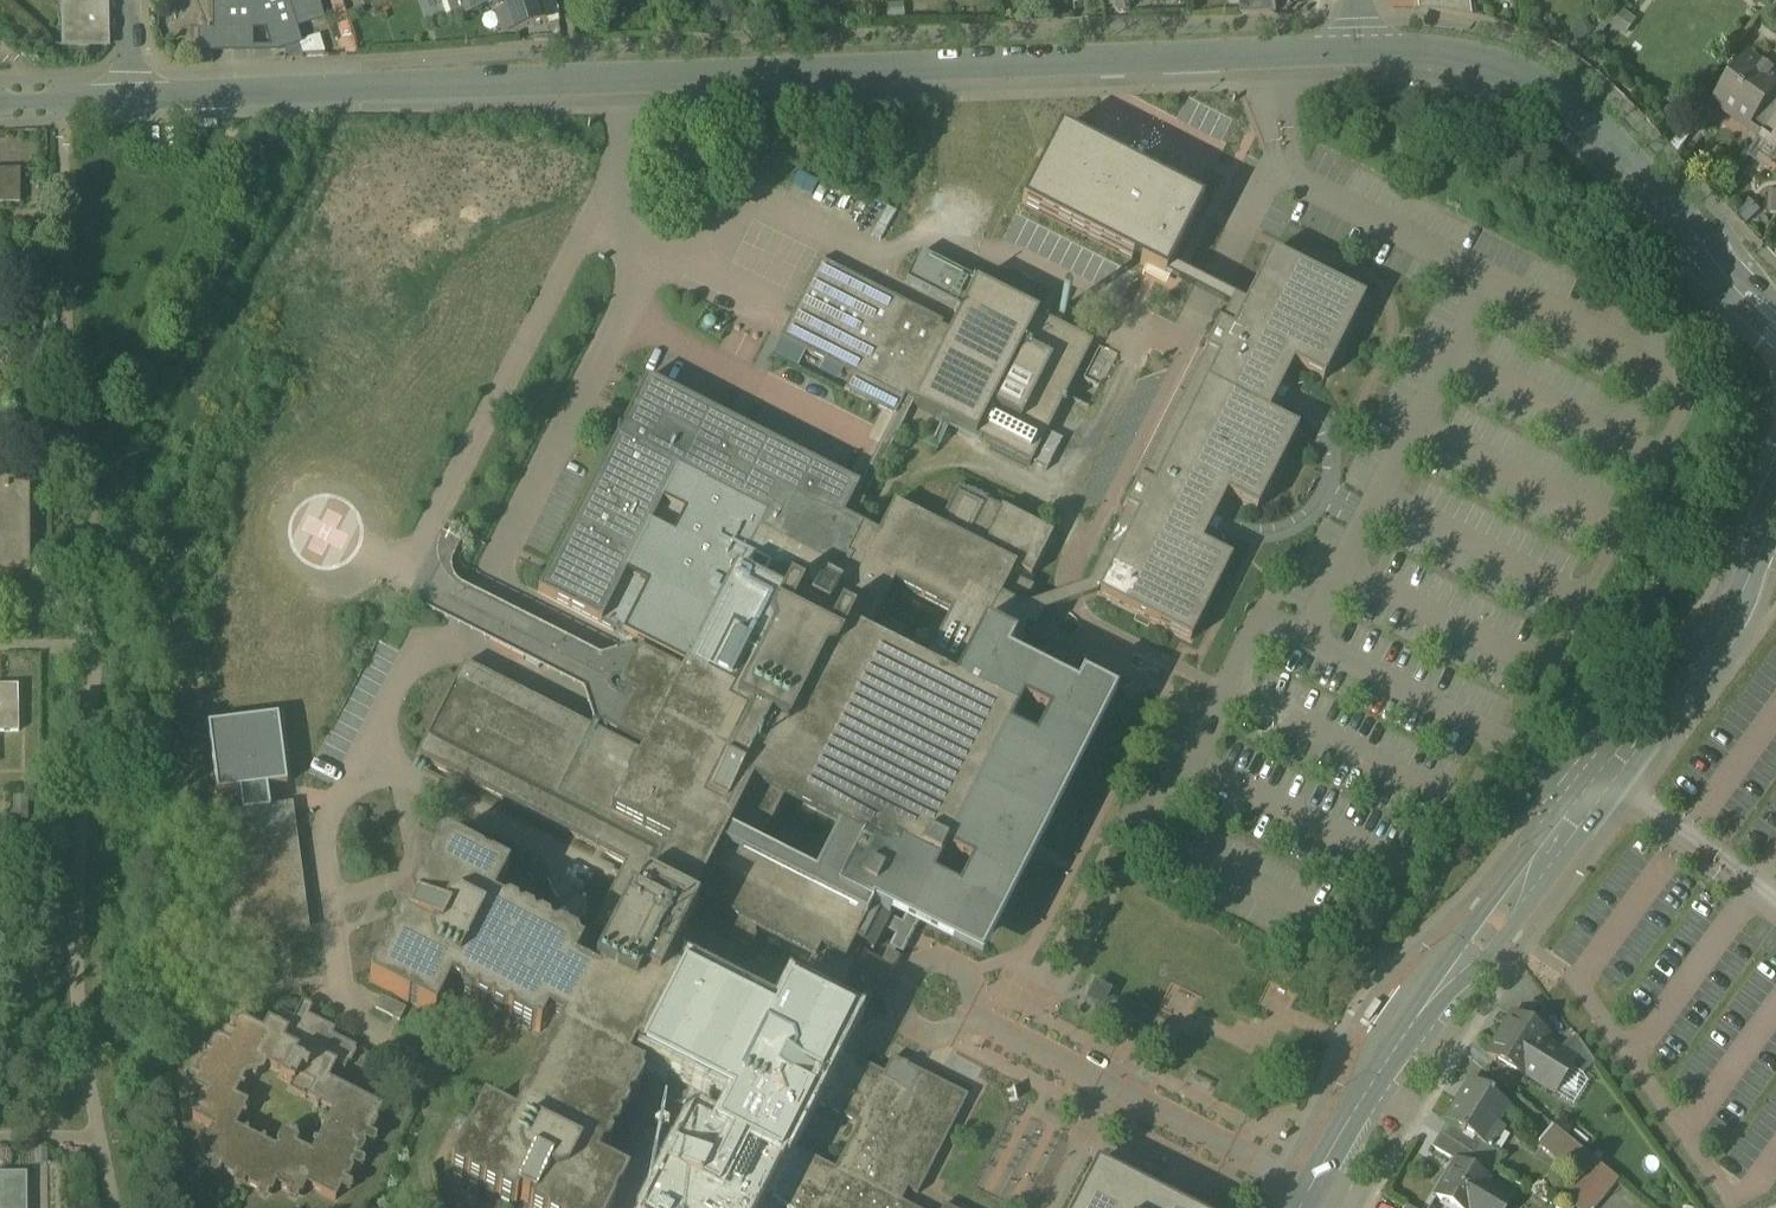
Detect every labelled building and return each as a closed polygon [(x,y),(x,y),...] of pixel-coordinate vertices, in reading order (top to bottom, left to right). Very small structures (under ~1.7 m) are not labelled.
[(74,25),(65,25),(65,46),(108,45),(107,0),(74,0),(74,25)] [(228,7),(217,7),(217,33),(204,33),(204,50),(234,50),(234,24),(268,24),(276,50),(301,42),(286,0),(228,0),(228,7)] [(448,19),(452,21),(467,16),(461,0),(441,0),(448,19)] [(467,16),(504,4),(515,1),(515,0),(461,0),(467,16)] [(515,1),(504,4),(513,31),(503,34),(503,36),(546,21),(539,0),(515,0),(515,1)] [(555,0),(539,0),(546,21),(548,28),(560,25),(559,11),(555,0)] [(1240,15),(1276,14),(1274,0),(1238,0),(1240,15)] [(1419,11),(1461,15),(1473,17),(1470,0),(1418,0),(1419,11)] [(1750,56),(1721,98),(1738,112),(1734,117),(1760,137),(1761,136),(1775,116),(1775,76),(1750,56)] [(1761,136),(1775,146),(1775,116),(1761,136)] [(1200,199),(1059,126),(1020,202),(1161,274),(1164,269),(1166,264),(1200,199)] [(0,171),(0,204),(20,203),(21,171),(0,171)] [(1365,299),(1273,253),(1246,304),(1235,299),(1233,304),(1176,417),(1278,471),(1299,432),(1270,415),(1281,393),(1294,367),(1325,382),(1365,299)] [(919,261),(908,284),(920,290),(932,267),(919,261)] [(944,325),(821,262),(781,340),(853,377),(904,403),(941,329),(944,325)] [(1166,264),(1164,269),(1233,304),(1235,299),(1166,264)] [(977,284),(943,266),(929,294),(963,312),(977,285),(976,285),(977,284)] [(977,285),(963,312),(950,334),(941,329),(904,403),(915,409),(1031,467),(1093,345),(1060,328),(977,285)] [(904,403),(853,377),(845,392),(896,418),(904,403)] [(872,494),(915,409),(904,403),(896,418),(861,488),(872,494)] [(1205,545),(1216,523),(1228,498),(1258,512),(1278,471),(1176,417),(1127,512),(1089,589),(1099,595),(1191,643),(1233,560),(1205,545)] [(861,488),(735,426),(706,484),(614,438),(537,595),(641,646),(664,657),(689,669),(668,712),(647,754),(623,742),(596,728),(466,664),(418,756),(626,863),(620,876),(594,929),(615,939),(597,976),(575,967),(584,950),(579,948),(577,942),(559,933),(554,935),(551,933),(549,928),(540,923),(535,925),(533,920),(525,915),(519,917),(517,912),(509,907),(503,909),(494,904),(510,873),(445,841),(445,842),(439,844),(435,853),(437,858),(431,860),(427,869),(429,874),(423,876),(419,885),(421,890),(415,892),(411,901),(413,906),(412,908),(416,910),(410,923),(406,920),(405,922),(399,924),(395,933),(397,938),(391,940),(386,950),(390,952),(389,954),(383,956),(379,965),(381,970),(376,972),(371,981),(372,985),(371,986),(436,1019),(451,989),(462,993),(464,999),(472,1003),(478,1003),(479,1007),(488,1011),(493,1009),(495,1015),(503,1019),(509,1018),(512,1019),(514,1025),(532,1034),(541,1034),(542,1034),(549,1020),(563,1027),(558,1036),(553,1038),(543,1056),(545,1062),(543,1065),(538,1067),(534,1075),(536,1081),(530,1083),(526,1091),(528,1097),(522,1098),(518,1107),(519,1115),(515,1121),(484,1107),(451,1170),(452,1171),(454,1176),(463,1181),(468,1179),(470,1184),(479,1189),(484,1187),(486,1192),(494,1197),(500,1195),(502,1200),(510,1205),(516,1203),(517,1204),(519,1200),(532,1206),(531,1207),(615,1207),(629,1181),(599,1166),(604,1157),(609,1155),(613,1148),(610,1143),(616,1141),(621,1131),(619,1127),(624,1125),(628,1116),(626,1112),(629,1106),(634,1105),(643,1088),(640,1083),(643,1076),(629,1069),(632,1063),(635,1056),(646,1061),(647,1065),(665,1074),(669,1072),(675,1075),(676,1079),(684,1083),(688,1082),(692,1084),(692,1087),(700,1091),(704,1090),(708,1091),(708,1095),(715,1099),(720,1097),(729,1102),(715,1130),(700,1122),(674,1174),(719,1196),(726,1182),(779,1207),(911,1207),(901,1203),(908,1190),(918,1195),(969,1098),(919,1072),(912,1086),(906,1083),(837,1049),(853,1016),(833,1006),(858,955),(863,944),(873,949),(890,915),(879,911),(884,900),(975,947),(1023,853),(1003,843),(1031,787),(1052,797),(1099,704),(1008,659),(1014,646),(1018,649),(1027,629),(1033,616),(1024,611),(1023,613),(1016,609),(1017,607),(1001,599),(1017,568),(984,552),(1004,512),(1001,511),(958,490),(939,529),(895,505),(880,536),(857,525),(872,494),(861,488)] [(1048,434),(1037,463),(1049,468),(1060,439),(1048,434)] [(0,484),(0,570),(17,570),(17,551),(25,551),(25,484),(0,484)] [(1053,536),(1002,510),(1001,511),(1004,512),(984,552),(1017,568),(1001,599),(1017,607),(1016,609),(1023,613),(1024,611),(1024,610),(1034,589),(1031,588),(1035,581),(1031,579),(1053,536)] [(1024,610),(1024,611),(1033,616),(1027,629),(1036,633),(1044,616),(1098,597),(1099,595),(1089,589),(1032,608),(1024,610)] [(0,686),(0,733),(20,733),(20,686),(0,686)] [(210,728),(218,795),(241,792),(267,789),(288,786),(279,719),(210,728)] [(267,789),(241,792),(243,815),(269,812),(267,789)] [(306,930),(291,810),(269,812),(243,815),(221,818),(237,938),(306,930)] [(409,1011),(386,1000),(379,1013),(403,1024),(409,1011)] [(371,1133),(375,1132),(379,1123),(378,1120),(384,1108),(329,1081),(338,1066),(346,1070),(349,1064),(352,1063),(357,1053),(356,1049),(357,1047),(334,1035),(337,1029),(310,1016),(304,1027),(294,1022),(295,1019),(281,1011),(275,1023),(269,1020),(264,1030),(242,1020),(241,1022),(238,1023),(234,1031),(235,1034),(230,1044),(218,1038),(217,1040),(214,1041),(210,1050),(211,1053),(205,1064),(202,1065),(198,1073),(199,1076),(193,1088),(205,1095),(205,1096),(202,1097),(198,1105),(199,1108),(194,1120),(214,1130),(198,1158),(200,1159),(201,1163),(210,1167),(213,1166),(224,1171),(225,1175),(233,1179),(237,1178),(248,1184),(249,1187),(258,1191),(261,1190),(272,1196),(278,1185),(279,1188),(287,1192),(291,1191),(302,1197),(308,1187),(336,1201),(347,1180),(350,1179),(354,1171),(353,1168),(359,1157),(362,1156),(367,1147),(366,1144),(371,1133)] [(1548,1038),(1512,1016),(1488,1055),(1523,1077),(1524,1076),(1544,1044),(1548,1038)] [(1596,1066),(1576,1038),(1563,1047),(1559,1053),(1574,1062),(1570,1068),(1582,1076),(1596,1066)] [(1544,1044),(1524,1076),(1553,1095),(1570,1068),(1574,1062),(1559,1053),(1544,1044)] [(1493,1096),(1471,1082),(1470,1084),(1471,1084),(1448,1123),(1484,1146),(1492,1151),(1504,1132),(1495,1126),(1506,1106),(1492,1097),(1493,1096)] [(1484,1146),(1448,1123),(1440,1135),(1476,1158),(1484,1146)] [(1552,1126),(1539,1142),(1577,1174),(1561,1194),(1577,1207),(1596,1207),(1619,1181),(1552,1126)] [(1476,1158),(1440,1135),(1432,1148),(1456,1163),(1457,1161),(1474,1172),(1481,1161),(1476,1158)] [(1448,1180),(1447,1179),(1436,1198),(1452,1207),(1472,1207),(1486,1183),(1488,1180),(1474,1172),(1457,1161),(1456,1163),(1457,1164),(1448,1180)] [(31,1207),(50,1207),(49,1164),(29,1165),(31,1207)] [(1098,1164),(1075,1207),(1184,1207),(1165,1198),(1098,1164)] [(24,1176),(0,1176),(0,1207),(25,1207),(24,1176)] [(1486,1183),(1472,1207),(1507,1207),(1512,1199),(1486,1183)]
